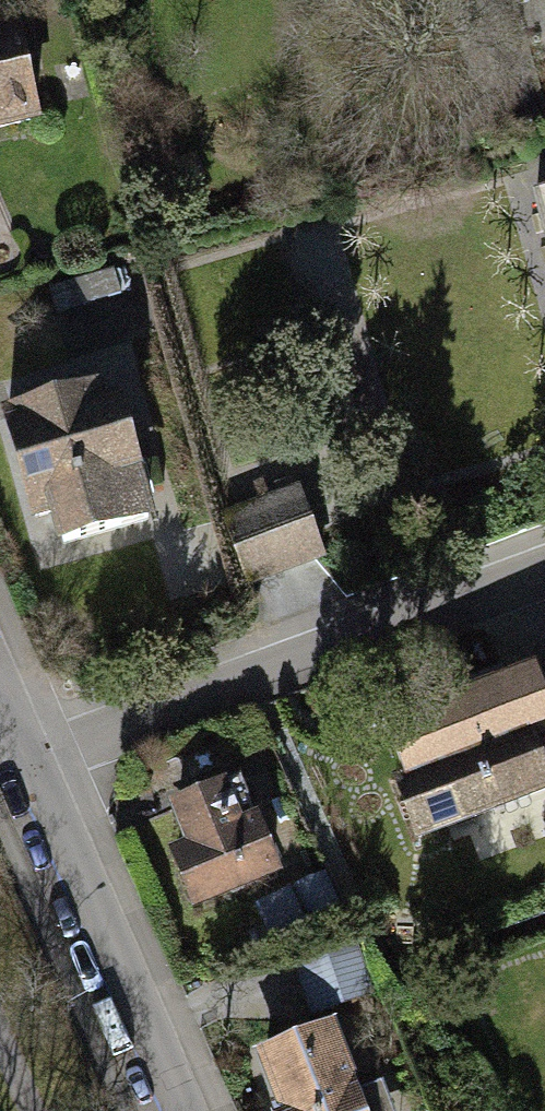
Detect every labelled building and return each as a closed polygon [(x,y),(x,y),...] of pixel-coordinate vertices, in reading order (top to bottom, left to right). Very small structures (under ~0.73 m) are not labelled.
[(33,117),(11,27),(0,30),(0,125),(33,117)] [(532,195),(544,241),(544,191),(532,195)] [(112,270),(46,289),(53,313),(119,295),(112,270)] [(41,406),(6,416),(35,517),(52,512),(61,544),(148,519),(117,408),(97,413),(92,394),(77,399),(72,383),(38,393),(40,402),(41,406)] [(299,491),(227,518),(249,579),(282,567),(322,552),(309,519),(299,491)] [(399,784),(418,833),(544,785),(544,780),(528,736),(515,740),(496,690),(394,729),(413,779),(399,784)] [(236,783),(178,807),(194,846),(177,853),(197,902),(273,872),(236,783)] [(331,897),(310,906),(319,928),(340,918),(331,897)] [(351,939),(296,957),(314,1012),(368,994),(351,939)] [(262,1053),(284,1110),(360,1110),(328,1028),(262,1053)]
